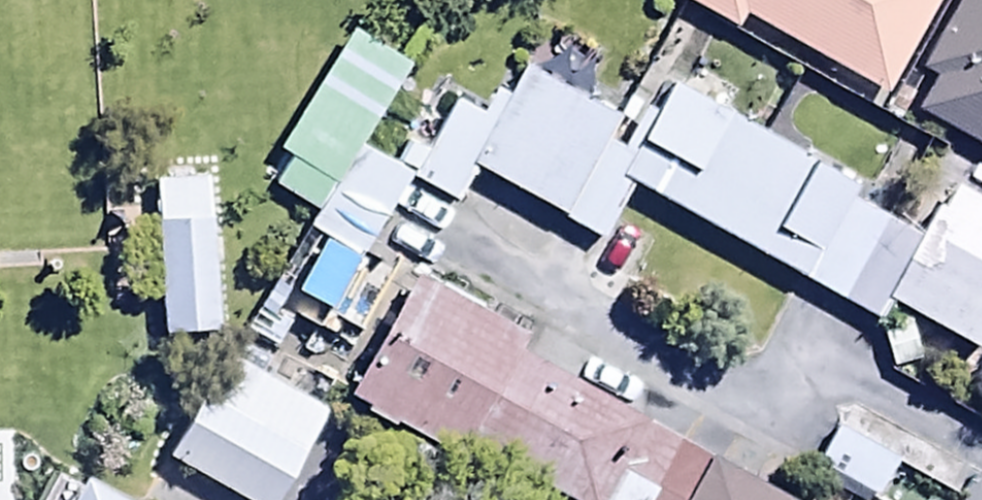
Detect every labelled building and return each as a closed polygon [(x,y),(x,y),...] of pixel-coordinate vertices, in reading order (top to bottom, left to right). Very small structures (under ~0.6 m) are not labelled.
[(734,27),(741,15),(882,96),(937,0),(687,0),(734,27)] [(911,110),(981,150),(981,0),(956,0),(917,68),(930,76),(911,110)] [(304,229),(353,263),(316,317),(339,333),(344,326),(359,336),(398,278),(360,253),(410,180),(355,142),(404,71),(352,34),(274,147),(291,158),(274,183),(315,212),(304,229)] [(875,321),(887,367),(917,360),(905,312),(977,353),(981,345),(981,200),(953,183),(939,209),(932,206),(915,236),(849,198),(857,184),(669,78),(640,130),(526,66),(509,95),(490,85),(475,112),(454,100),(411,178),(452,201),(472,166),(599,238),(630,183),(875,321)] [(151,176),(157,332),(214,330),(207,174),(151,176)] [(407,280),(348,395),(553,499),(787,499),(638,423),(642,416),(516,351),(522,339),(407,280)] [(162,455),(240,499),(275,499),(327,410),(223,350),(162,455)] [(832,423),(811,463),(876,499),(898,459),(832,423)] [(73,458),(49,499),(148,499),(73,458)]
